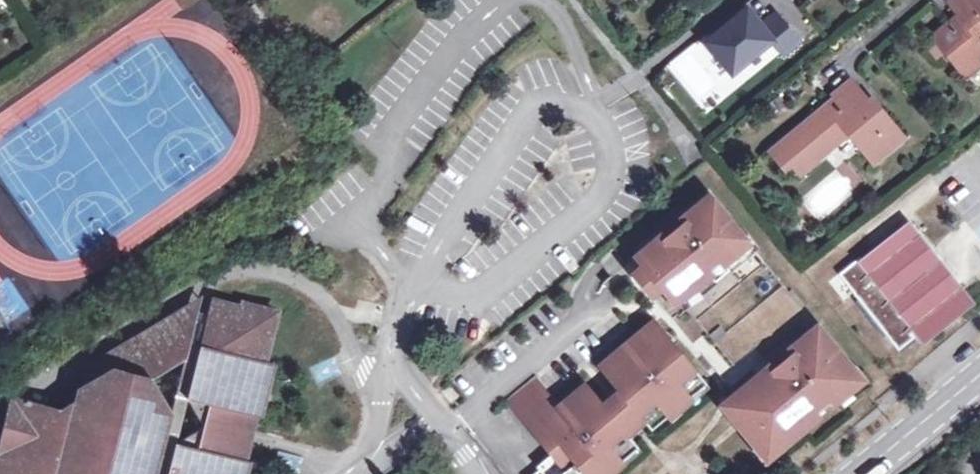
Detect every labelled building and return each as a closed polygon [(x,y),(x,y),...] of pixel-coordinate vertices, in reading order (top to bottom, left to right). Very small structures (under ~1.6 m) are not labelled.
[(946,1),(956,13),(963,21),(954,30),(947,21),(930,35),(934,40),(945,53),(966,80),(979,68),(979,66),(979,64),(979,62),(979,0),(948,0),(946,1)] [(748,10),(705,44),(732,76),(772,43),(784,57),(799,44),(776,16),(763,27),(748,10)] [(963,21),(956,13),(947,21),(954,30),(963,21)] [(945,53),(934,40),(925,48),(935,61),(945,53)] [(862,141),(856,145),(873,165),(905,137),(879,107),(871,114),(863,104),(868,100),(849,78),(829,94),(832,97),(767,151),(780,167),(787,162),(800,176),(848,136),(854,131),(862,141)] [(854,131),(848,136),(856,145),(862,141),(854,131)] [(681,219),(677,213),(662,226),(670,235),(662,241),(667,247),(632,275),(649,296),(660,287),(673,305),(708,276),(713,282),(727,270),(722,264),(747,244),(708,197),(681,219)] [(869,269),(924,335),(938,324),(941,327),(948,322),(946,318),(965,302),(910,235),(869,269)] [(624,265),(632,275),(667,247),(662,241),(659,237),(625,265),(624,265)] [(727,270),(729,273),(754,252),(747,244),(722,264),(727,270)] [(708,276),(673,305),(680,313),(714,284),(713,282),(708,276)] [(248,460),(240,457),(251,414),(259,416),(273,363),(264,361),(276,313),(239,305),(238,308),(209,302),(204,323),(195,321),(196,316),(182,312),(85,370),(73,411),(65,409),(64,414),(24,406),(9,414),(2,445),(0,446),(0,473),(245,473),(248,460)] [(750,394),(727,413),(760,454),(807,416),(830,396),(855,376),(816,328),(789,350),(785,345),(770,357),(778,367),(761,381),(758,377),(744,387),(750,394)] [(574,464),(581,473),(610,473),(607,470),(634,448),(623,435),(641,421),(648,431),(703,386),(656,329),(601,375),(621,400),(605,413),(583,389),(557,411),(533,381),(507,403),(552,457),(562,471),(574,464)] [(758,377),(761,381),(778,367),(770,357),(764,363),(768,368),(758,377)] [(830,396),(837,405),(862,384),(855,376),(830,396)] [(760,454),(767,462),(814,424),(807,416),(760,454)] [(562,471),(552,457),(531,473),(559,473),(562,471)] [(559,473),(581,473),(574,464),(562,471),(559,473)]
